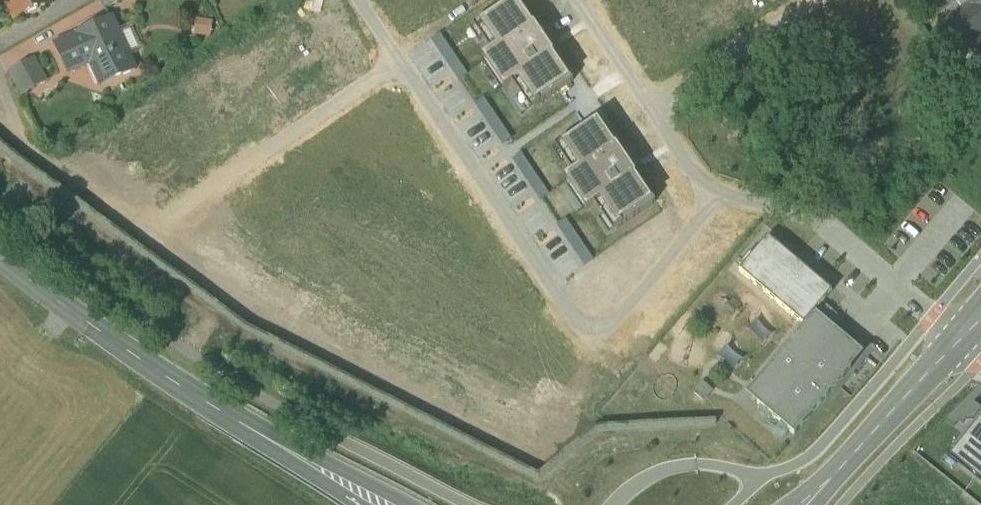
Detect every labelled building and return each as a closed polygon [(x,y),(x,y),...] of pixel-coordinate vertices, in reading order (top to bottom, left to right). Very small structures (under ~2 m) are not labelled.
[(10,5),(14,3),(20,16),(25,13),(26,15),(39,9),(38,7),(48,3),(47,0),(8,0),(10,5)] [(106,10),(123,0),(100,0),(106,10)] [(942,26),(966,57),(980,45),(980,0),(977,0),(942,26)] [(572,87),(516,4),(479,29),(497,56),(484,65),(505,97),(520,88),(536,111),(572,87)] [(112,18),(78,34),(79,35),(55,46),(68,74),(92,63),(102,86),(137,71),(112,18)] [(600,208),(615,232),(651,208),(599,128),(561,153),(577,179),(566,186),(586,218),(600,208)] [(803,327),(815,313),(832,293),(769,239),(740,272),(803,327)] [(769,367),(780,377),(757,404),(760,407),(772,417),(794,436),(836,386),(851,368),(825,346),(837,332),(815,313),(803,327),(769,367)] [(837,332),(825,346),(851,368),(863,354),(837,332)] [(780,377),(769,367),(745,395),(757,404),(780,377)] [(772,417),(760,407),(758,410),(769,420),(772,417)] [(980,487),(980,415),(945,457),(980,487)]
